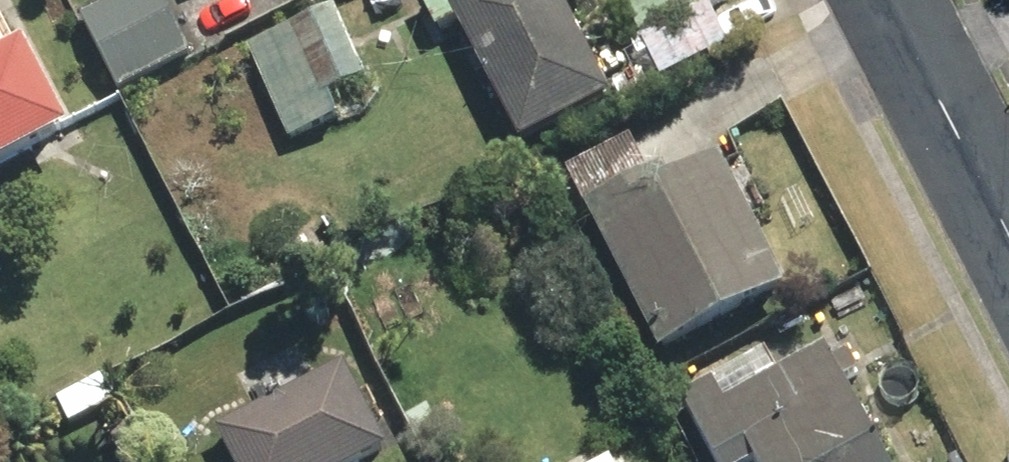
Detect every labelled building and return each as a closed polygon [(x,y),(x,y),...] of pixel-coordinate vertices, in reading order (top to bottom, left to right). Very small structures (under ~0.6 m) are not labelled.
[(159,0),(119,0),(73,23),(112,99),(190,59),(159,0)] [(415,7),(432,40),(453,30),(515,154),(607,108),(560,14),(588,0),(429,0),(415,7)] [(699,0),(616,0),(615,0),(658,86),(725,52),(699,0)] [(330,15),(244,54),(286,148),(335,126),(325,103),(363,87),(330,15)] [(61,144),(16,57),(0,65),(0,176),(61,144)] [(580,211),(644,179),(623,138),(559,170),(580,211)] [(659,177),(580,217),(653,364),(783,300),(717,166),(666,191),(659,177)] [(820,359),(777,383),(764,358),(675,406),(706,461),(877,461),(820,359)] [(213,440),(224,461),(375,461),(388,456),(344,372),(213,440)]
